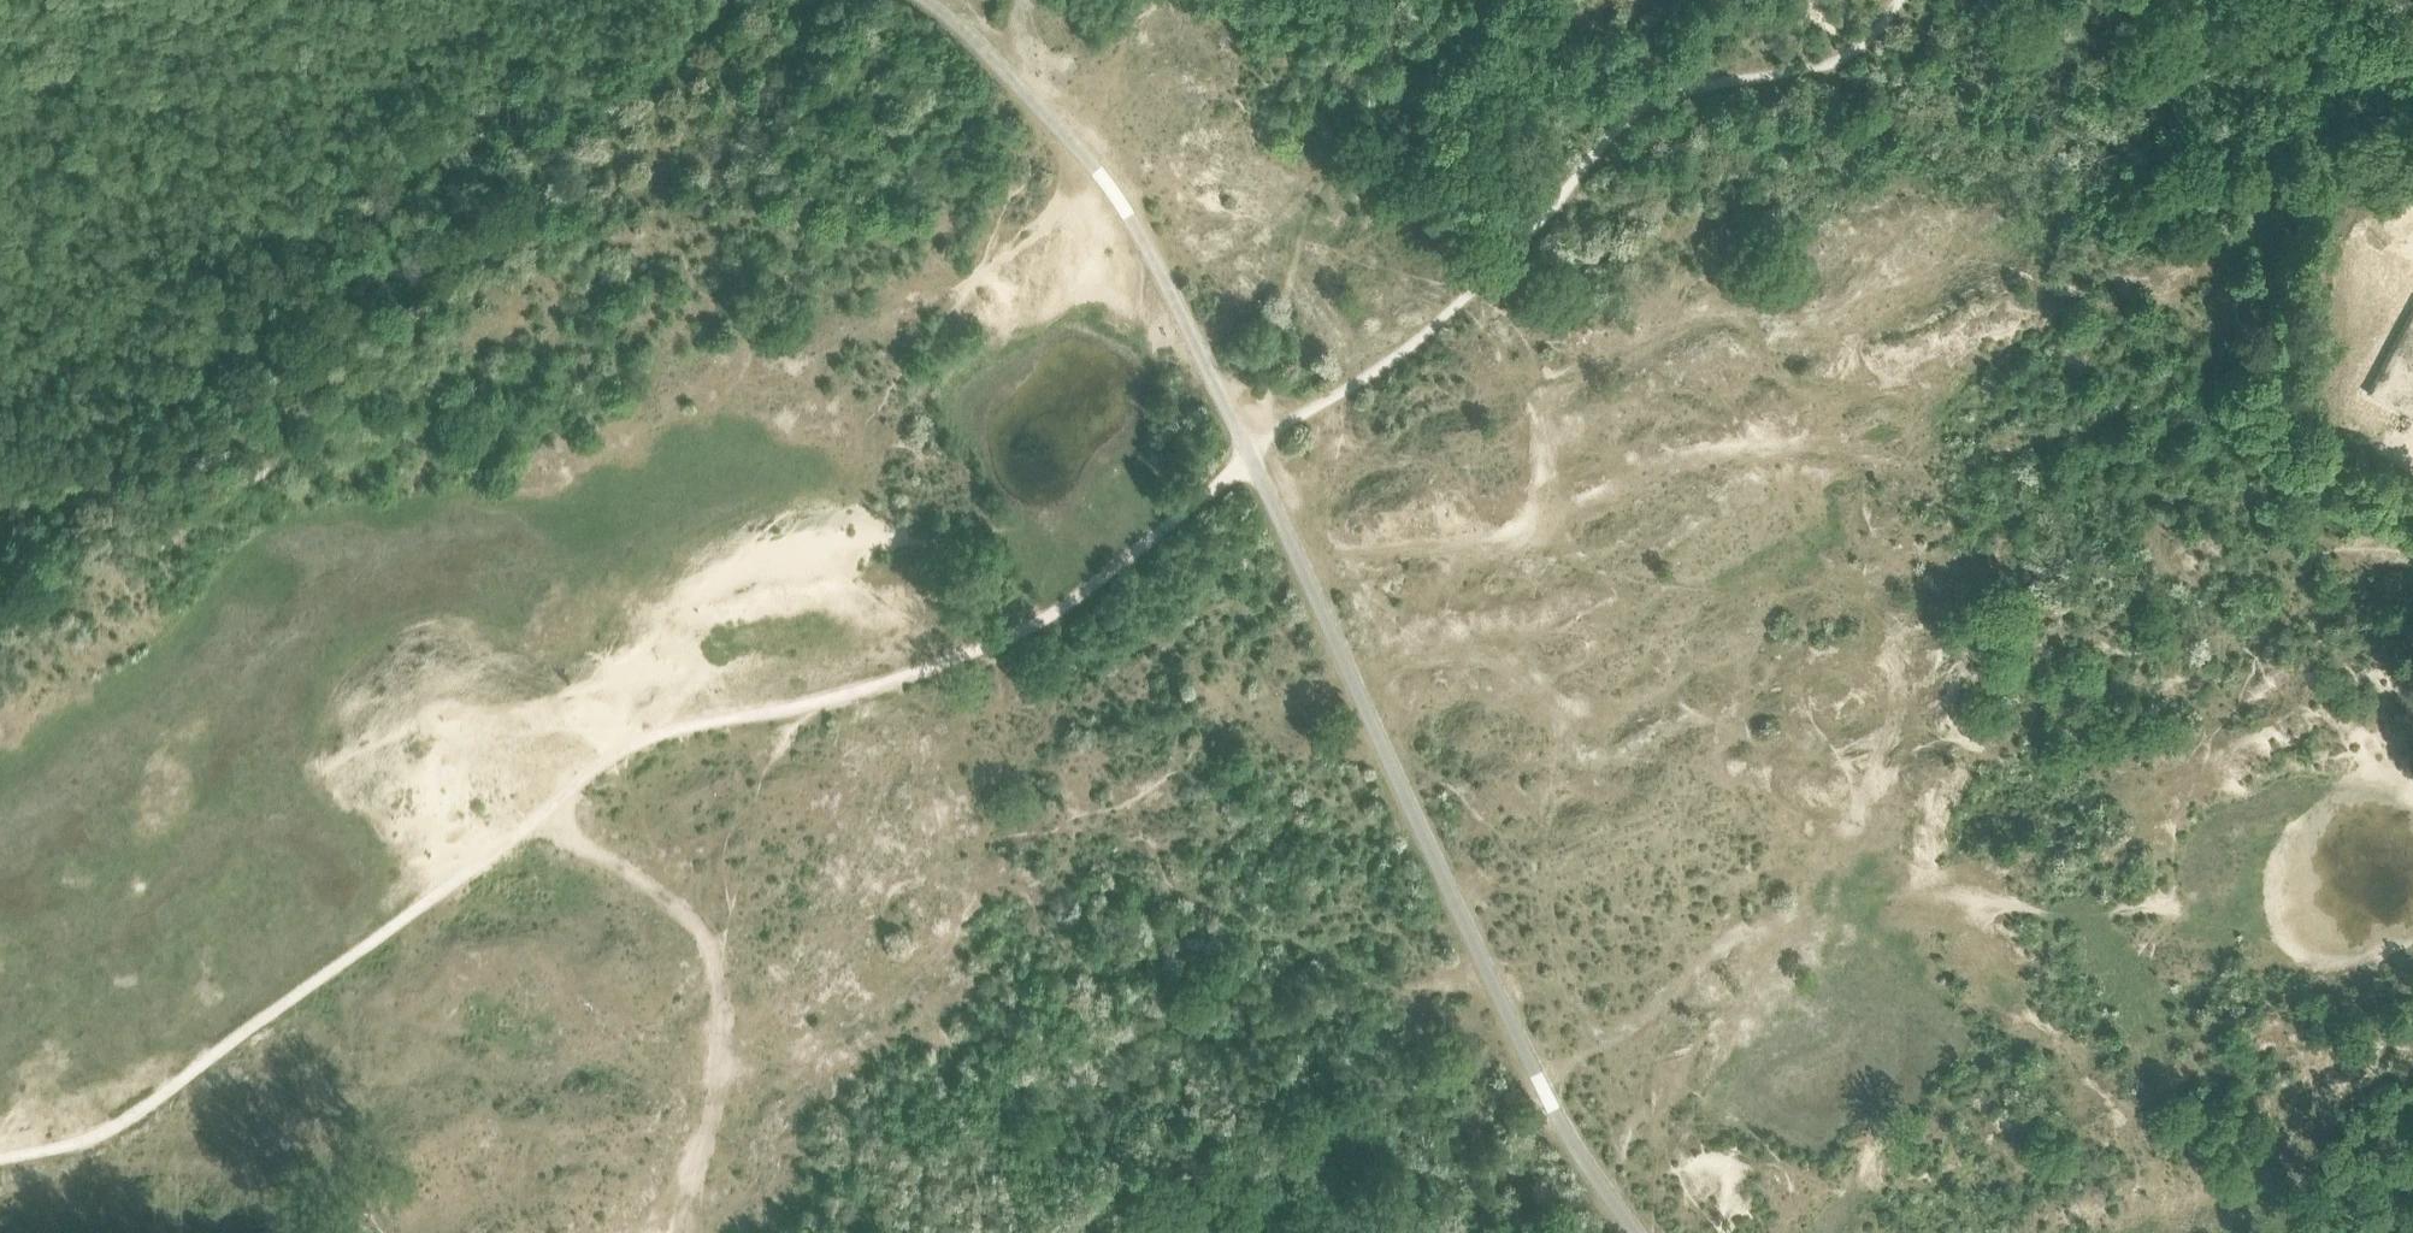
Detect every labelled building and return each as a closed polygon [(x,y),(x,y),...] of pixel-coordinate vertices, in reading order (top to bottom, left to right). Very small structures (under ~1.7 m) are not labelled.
[(2373,386),(2412,407),(2412,310),(2373,386)]
